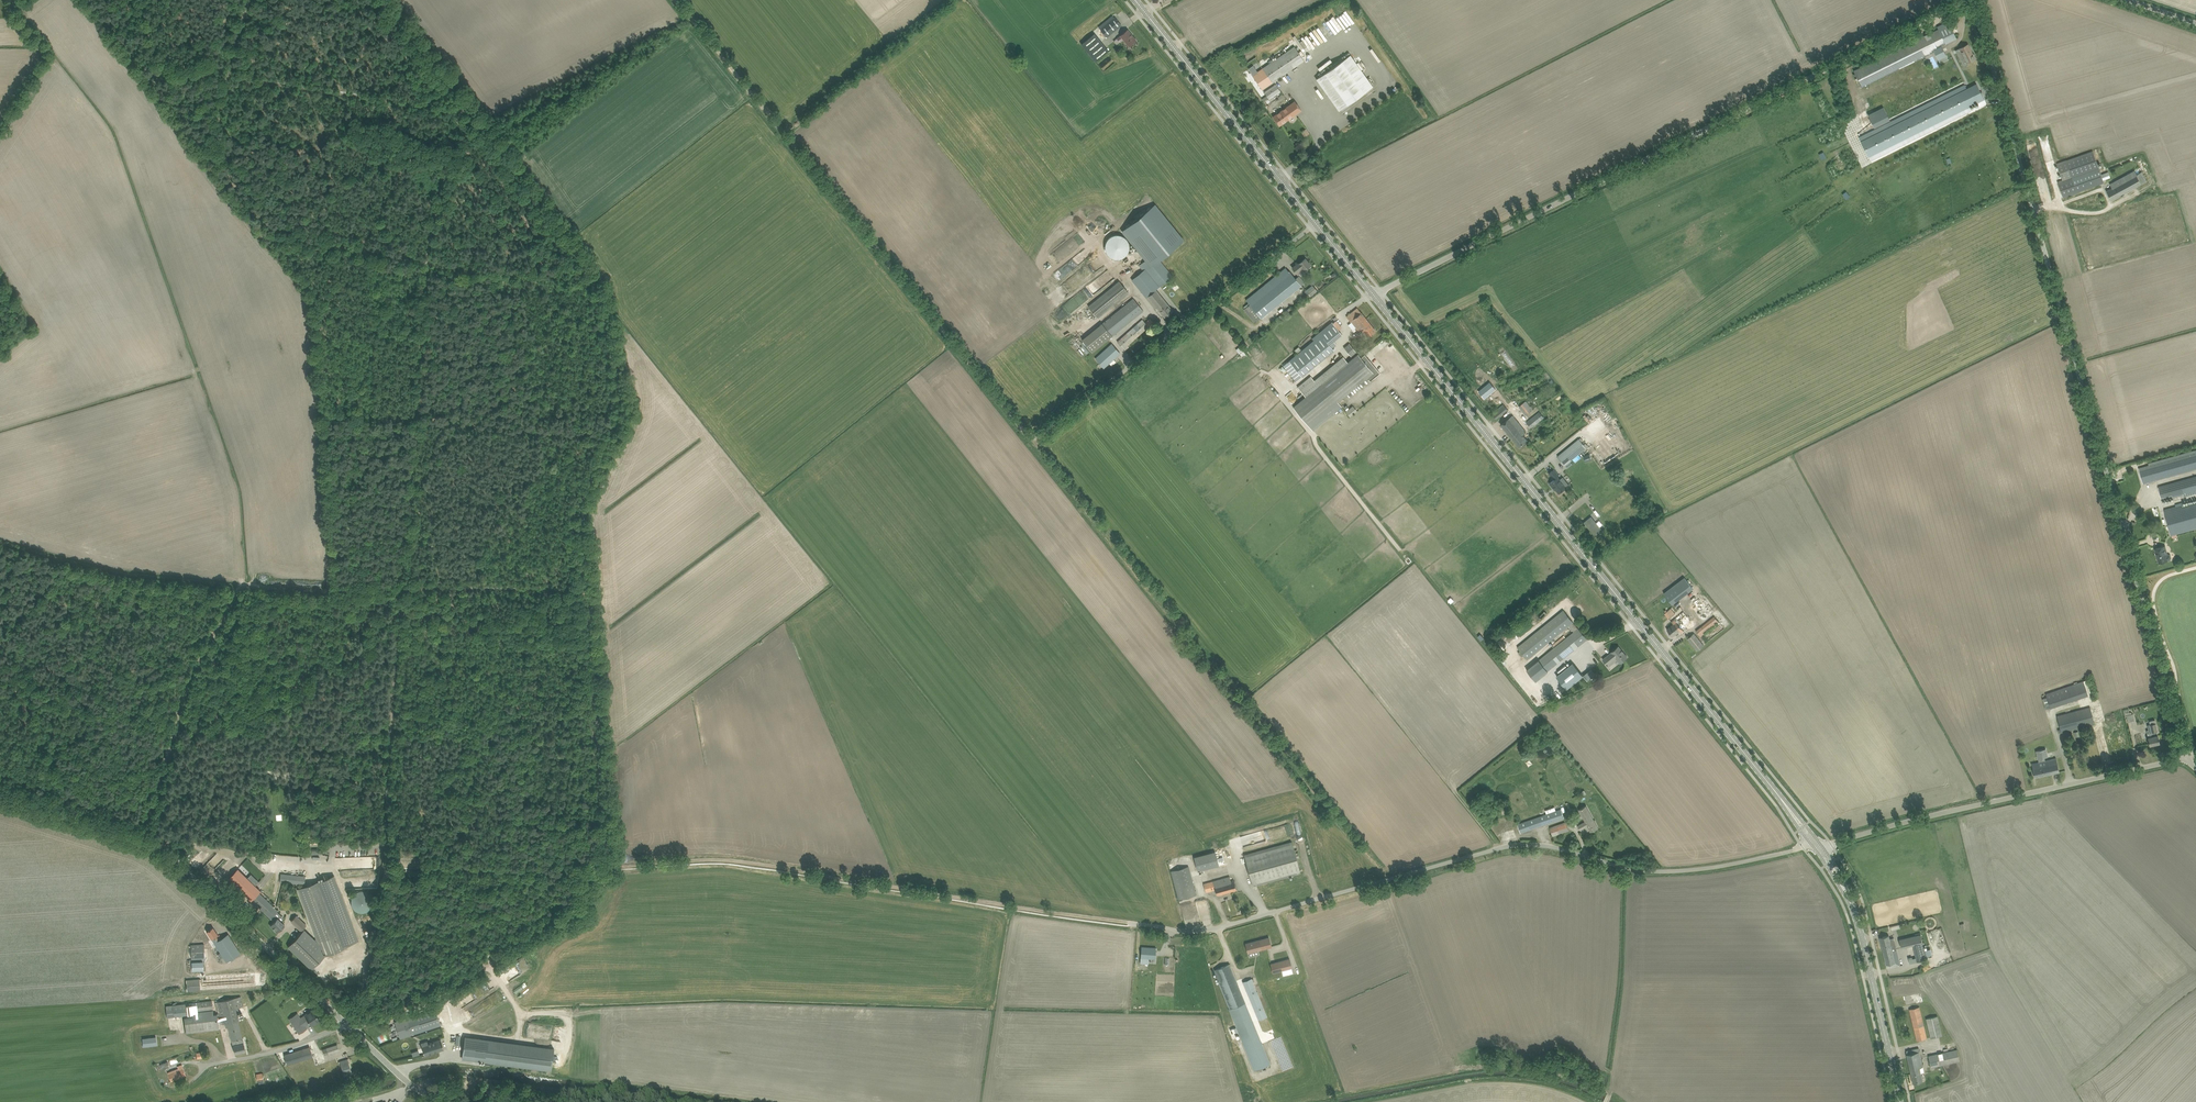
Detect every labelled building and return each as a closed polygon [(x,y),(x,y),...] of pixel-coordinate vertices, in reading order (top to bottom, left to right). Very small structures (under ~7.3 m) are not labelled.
[(1355,33),(1360,30),(1346,9),(1341,13),(1343,16),(1340,17),(1347,27),(1350,25),(1355,33)] [(1111,21),(1100,29),(1107,37),(1117,29),(1121,25),(1115,17),(1111,21)] [(1326,25),(1336,37),(1343,32),(1334,19),(1326,25)] [(1938,59),(1946,55),(1941,45),(1957,38),(1948,21),(1937,27),(1938,29),(1853,69),(1862,87),(1934,51),(1938,59)] [(1334,38),(1325,26),(1310,35),(1316,44),(1324,39),(1326,43),(1334,38)] [(1128,29),(1120,35),(1124,39),(1129,46),(1136,40),(1128,29)] [(1109,51),(1094,33),(1081,44),(1095,62),(1109,51)] [(1974,54),(1973,54),(1968,44),(1957,50),(1962,60),(1965,58),(1967,62),(1976,58),(1974,54)] [(1294,46),(1252,75),(1262,89),(1304,60),(1294,46)] [(1316,79),(1339,110),(1373,86),(1350,54),(1316,79)] [(1397,77),(1389,82),(1393,87),(1400,82),(1397,77)] [(1977,83),(1967,88),(1965,85),(1860,137),(1871,160),(1972,110),(1970,106),(1984,99),(1977,83)] [(1264,92),(1269,99),(1281,91),(1276,84),(1264,92)] [(1273,116),(1279,125),(1284,122),(1301,110),(1295,101),(1278,113),(1277,113),(1273,116)] [(1890,119),(1884,106),(1868,114),(1875,127),(1890,119)] [(2058,181),(2063,198),(2078,193),(2077,192),(2104,182),(2103,180),(2110,178),(2108,171),(2101,174),(2093,151),(2057,163),(2062,180),(2058,181)] [(2137,174),(2135,170),(2110,184),(2112,188),(2111,188),(2106,191),(2111,200),(2146,180),(2141,172),(2137,174)] [(1184,240),(1155,204),(1122,231),(1145,260),(1150,267),(1159,259),(1184,240)] [(1121,235),(1118,234),(1116,234),(1114,235),(1111,236),(1109,237),(1108,239),(1106,241),(1106,243),(1105,246),(1105,248),(1106,251),(1107,253),(1109,255),(1111,256),(1113,257),(1115,258),(1117,258),(1120,258),(1122,257),(1124,256),(1126,255),(1128,253),(1129,250),(1129,248),(1129,246),(1129,243),(1128,241),(1127,239),(1125,237),(1123,236),(1121,235)] [(1298,263),(1292,267),(1298,275),(1307,268),(1308,269),(1311,266),(1310,265),(1311,265),(1305,258),(1298,263)] [(1145,260),(1140,264),(1145,270),(1132,280),(1146,297),(1155,290),(1159,287),(1173,276),(1159,259),(1150,267),(1145,260)] [(1244,309),(1255,322),(1304,282),(1299,276),(1295,278),(1289,270),(1288,271),(1285,268),(1246,300),(1250,304),(1244,309)] [(1088,306),(1097,318),(1129,293),(1119,281),(1088,306)] [(1306,292),(1309,297),(1317,291),(1314,286),(1306,292)] [(1162,313),(1165,317),(1173,311),(1169,307),(1155,290),(1146,297),(1155,308),(1157,307),(1162,313)] [(1082,338),(1092,351),(1112,336),(1144,311),(1134,298),(1082,338)] [(1357,331),(1362,327),(1366,324),(1367,324),(1368,323),(1368,324),(1370,323),(1357,308),(1353,311),(1346,316),(1358,330),(1357,331)] [(1120,345),(1125,350),(1129,347),(1128,345),(1148,326),(1149,327),(1154,323),(1150,318),(1145,323),(1142,319),(1117,342),(1120,345)] [(1283,365),(1296,381),(1334,350),(1330,345),(1342,334),(1332,322),(1312,338),(1313,340),(1283,365)] [(1357,331),(1364,340),(1376,331),(1370,323),(1368,324),(1368,323),(1367,324),(1366,324),(1362,327),(1357,331)] [(1344,347),(1351,356),(1357,352),(1349,343),(1344,347)] [(1104,368),(1120,353),(1112,344),(1095,358),(1104,368)] [(1242,356),(1247,352),(1242,347),(1238,350),(1242,356)] [(1367,377),(1370,381),(1380,373),(1365,354),(1361,357),(1358,354),(1348,362),(1343,356),(1314,380),(1311,376),(1298,387),(1305,396),(1293,406),(1313,430),(1342,407),(1338,402),(1367,377)] [(1488,378),(1493,383),(1496,379),(1489,374),(1487,372),(1488,371),(1486,369),(1483,372),(1490,377),(1488,378)] [(1519,406),(1526,415),(1534,408),(1532,406),(1531,407),(1526,401),(1519,406)] [(1492,413),(1496,419),(1500,415),(1508,409),(1504,404),(1496,410),(1492,413)] [(1527,422),(1531,428),(1544,417),(1539,411),(1527,422)] [(1501,424),(1519,447),(1523,443),(1527,440),(1523,435),(1526,432),(1513,415),(1505,421),(1501,424)] [(1558,456),(1565,465),(1586,447),(1579,439),(1558,456)] [(2139,468),(2144,483),(2149,482),(2195,468),(2195,449),(2149,463),(2149,465),(2145,466),(2139,468)] [(1553,470),(1549,473),(1554,480),(1550,483),(1553,488),(1554,487),(1559,493),(1563,489),(1566,487),(1569,484),(1563,477),(1560,479),(1558,477),(1559,476),(1554,469),(1553,470)] [(2159,487),(2162,500),(2167,498),(2184,494),(2184,496),(2195,493),(2195,476),(2164,485),(2159,487)] [(2165,511),(2172,535),(2173,537),(2177,536),(2177,533),(2195,528),(2195,502),(2170,509),(2165,511)] [(1591,517),(1584,522),(1595,535),(1602,529),(1599,527),(1603,524),(1599,520),(1596,523),(1591,517)] [(2161,562),(2162,563),(2163,562),(2164,561),(2168,560),(2171,559),(2171,557),(2171,555),(2169,554),(2167,555),(2164,546),(2155,548),(2159,562),(2161,562)] [(1664,593),(1672,604),(1693,588),(1684,577),(1664,593)] [(1692,606),(1703,620),(1716,609),(1704,596),(1692,606)] [(1665,613),(1669,618),(1675,613),(1671,608),(1667,611),(1665,613)] [(1527,669),(1536,680),(1587,639),(1563,610),(1517,647),(1527,659),(1569,626),(1574,632),(1527,669)] [(1667,629),(1673,636),(1679,631),(1681,633),(1686,630),(1693,624),(1683,611),(1676,618),(1671,621),(1674,624),(1667,629)] [(1696,631),(1700,636),(1719,621),(1714,616),(1696,631)] [(1687,638),(1697,651),(1701,647),(1704,645),(1694,633),(1691,635),(1687,638)] [(1611,652),(1603,659),(1607,665),(1616,658),(1618,660),(1620,663),(1623,660),(1627,657),(1618,646),(1614,649),(1611,652)] [(1572,663),(1557,676),(1567,689),(1583,676),(1572,663)] [(2042,698),(2046,709),(2050,707),(2050,708),(2088,695),(2083,681),(2062,688),(2045,694),(2046,697),(2042,698)] [(2060,715),(2057,716),(2060,729),(2061,732),(2094,723),(2090,707),(2062,714),(2060,715)] [(2126,715),(2128,721),(2134,720),(2133,713),(2126,715)] [(2149,740),(2150,745),(2160,743),(2158,735),(2157,735),(2157,731),(2158,731),(2155,719),(2149,721),(2152,732),(2153,736),(2148,737),(2149,740)] [(2039,762),(2031,763),(2033,772),(2035,777),(2059,771),(2056,758),(2045,760),(2045,757),(2043,749),(2036,751),(2039,762)] [(1588,826),(1591,831),(1598,828),(1586,805),(1579,809),(1585,821),(1578,825),(1580,830),(1588,826)] [(1547,814),(1518,824),(1519,827),(1521,833),(1564,817),(1562,812),(1561,809),(1556,811),(1555,807),(1545,810),(1547,814)] [(1551,830),(1553,836),(1569,830),(1567,825),(1566,822),(1550,828),(1551,830)] [(1249,834),(1241,837),(1245,847),(1252,844),(1249,834)] [(1292,841),(1244,855),(1252,885),(1300,872),(1292,841)] [(1215,851),(1194,856),(1198,871),(1219,865),(1215,851)] [(1177,894),(1179,899),(1196,895),(1195,889),(1188,866),(1171,871),(1177,894)] [(238,869),(228,878),(251,900),(259,892),(260,890),(238,869)] [(280,873),(280,881),(299,883),(305,884),(306,876),(300,875),(280,873)] [(324,955),(349,946),(348,943),(358,939),(333,876),(299,889),(319,943),(304,929),(288,946),(307,965),(311,961),(315,965),(324,955)] [(1218,879),(1213,881),(1215,889),(1217,895),(1222,893),(1237,889),(1235,884),(1234,880),(1231,881),(1230,876),(1218,879)] [(1213,881),(1204,883),(1204,886),(1206,892),(1215,889),(1213,881)] [(361,912),(363,913),(365,912),(366,912),(368,911),(369,910),(370,909),(371,907),(372,906),(373,903),(373,901),(373,900),(372,897),(371,895),(369,894),(368,893),(365,892),(363,891),(362,891),(360,891),(359,892),(357,892),(355,893),(354,895),(353,897),(352,898),(352,900),(351,902),(351,903),(352,904),(352,905),(353,907),(353,908),(354,909),(356,910),(357,911),(359,912),(361,912)] [(251,900),(270,918),(274,921),(272,923),(270,925),(274,929),(274,930),(275,931),(276,931),(277,932),(279,930),(283,926),(284,924),(277,918),(274,914),(278,910),(259,892),(251,900)] [(291,921),(300,931),(307,925),(297,915),(291,921)] [(213,927),(206,931),(227,962),(240,953),(228,934),(219,940),(216,936),(218,934),(213,927)] [(1909,959),(1910,963),(1927,959),(1921,934),(1899,939),(1901,948),(1913,945),(1916,957),(1909,959)] [(1885,936),(1880,937),(1887,968),(1892,967),(1900,965),(1895,945),(1894,937),(1889,938),(1889,935),(1885,936)] [(1255,941),(1246,943),(1247,949),(1248,952),(1258,950),(1269,947),(1271,946),(1269,937),(1267,938),(1255,941)] [(199,944),(191,944),(192,958),(194,958),(196,958),(202,957),(205,957),(204,944),(199,944)] [(1141,963),(1146,963),(1147,958),(1155,958),(1156,948),(1142,947),(1141,963)] [(1273,972),(1291,967),(1289,959),(1271,964),(1273,972)] [(203,970),(203,961),(192,962),(192,971),(203,970)] [(528,971),(519,976),(522,980),(539,970),(535,964),(527,969),(528,971)] [(1238,1033),(1254,1070),(1270,1063),(1229,964),(1215,970),(1231,1008),(1238,1026),(1230,1029),(1232,1034),(1235,1032),(1236,1033),(1238,1033)] [(196,979),(186,980),(187,991),(250,986),(255,986),(254,975),(206,978),(204,978),(196,979)] [(1251,978),(1243,981),(1255,1012),(1258,1020),(1267,1016),(1264,1008),(1254,985),(1252,981),(1252,979),(1251,978)] [(228,1027),(235,1053),(246,1051),(238,1020),(239,1019),(236,1008),(243,1006),(241,996),(216,1002),(221,1024),(224,1023),(225,1024),(226,1027),(228,1027)] [(184,1017),(186,1032),(219,1029),(217,1013),(213,1014),(212,1001),(166,1006),(167,1017),(192,1014),(192,1016),(184,1017)] [(1910,1009),(1917,1040),(1927,1038),(1919,1007),(1910,1009)] [(396,1026),(400,1038),(441,1025),(435,1008),(408,1017),(408,1016),(407,1016),(408,1022),(396,1026)] [(301,1018),(292,1024),(294,1026),(296,1029),(299,1033),(307,1028),(305,1025),(308,1024),(310,1022),(312,1025),(320,1019),(313,1009),(305,1015),(301,1018)] [(1926,1018),(1931,1037),(1942,1035),(1938,1015),(1926,1018)] [(462,1059),(551,1071),(554,1047),(465,1035),(462,1059)] [(147,1046),(143,1046),(147,1046),(157,1045),(157,1044),(156,1044),(156,1037),(156,1036),(146,1038),(145,1038),(146,1038),(147,1046)] [(444,1049),(441,1039),(428,1043),(427,1041),(421,1043),(425,1055),(444,1049)] [(337,1044),(326,1048),(328,1053),(339,1050),(337,1044)] [(284,1054),(287,1064),(307,1058),(313,1056),(309,1046),(284,1054)] [(1906,1050),(1913,1083),(1918,1082),(1923,1081),(1921,1072),(1924,1072),(1919,1048),(1906,1050)] [(1928,1056),(1930,1067),(1960,1061),(1957,1049),(1928,1056)] [(340,1061),(344,1076),(352,1074),(347,1059),(340,1061)] [(168,1072),(171,1081),(186,1075),(182,1064),(178,1066),(178,1068),(168,1072)]
